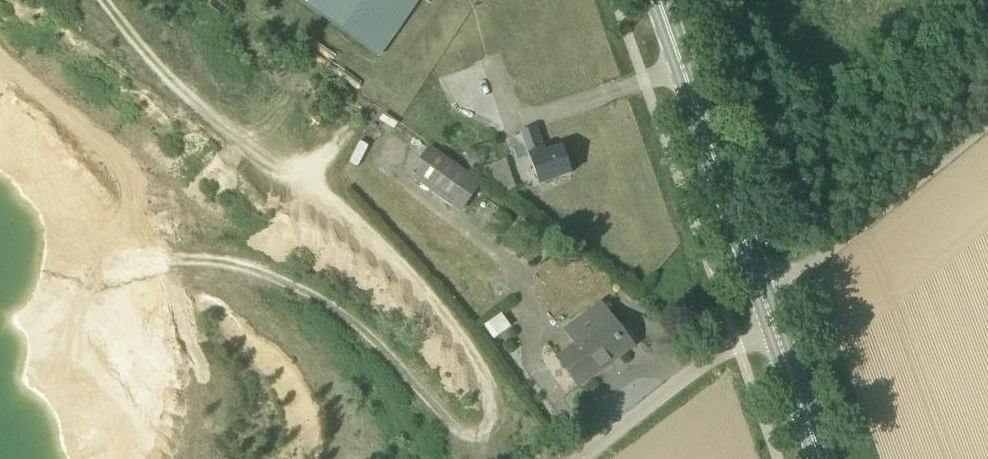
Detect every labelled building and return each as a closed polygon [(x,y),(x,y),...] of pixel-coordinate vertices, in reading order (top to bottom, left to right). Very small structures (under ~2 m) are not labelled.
[(382,53),(419,0),(305,0),(382,53)] [(540,185),(572,174),(562,147),(546,153),(545,149),(544,149),(536,128),(521,133),(529,156),(530,156),(540,185)] [(431,147),(411,175),(462,211),(481,183),(431,147)] [(481,164),(475,149),(465,153),(471,168),(481,164)] [(566,329),(577,344),(558,358),(579,387),(628,350),(619,338),(624,334),(601,303),(566,329)] [(490,338),(510,328),(503,312),(483,322),(490,338)]
